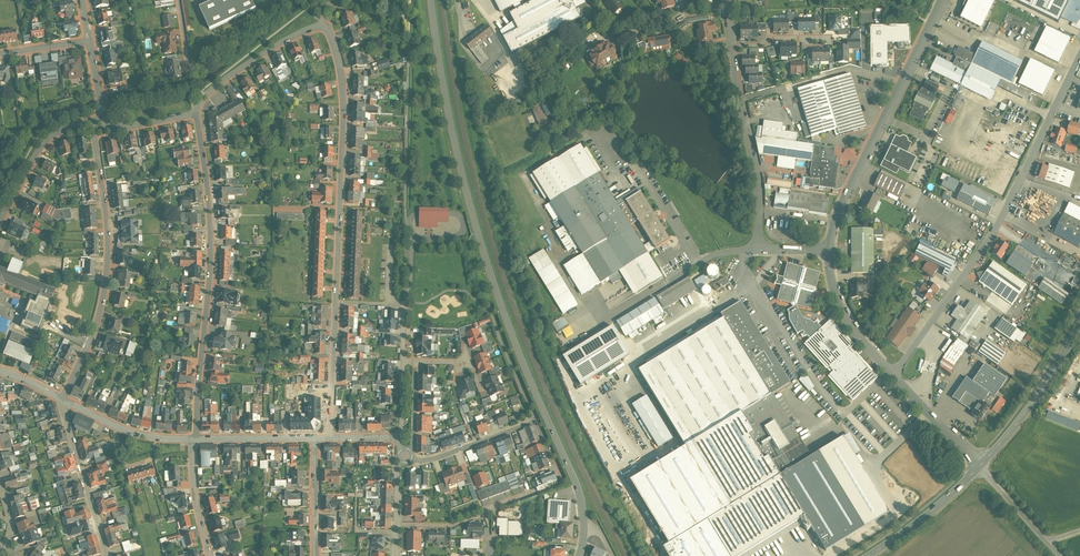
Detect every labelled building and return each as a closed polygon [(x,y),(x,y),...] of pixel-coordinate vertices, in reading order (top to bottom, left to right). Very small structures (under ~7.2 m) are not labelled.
[(206,5),(200,8),(210,30),(256,9),(252,0),(203,0),(206,5)] [(495,2),(501,12),(513,6),(525,0),(495,0),(495,2)] [(584,0),(525,0),(513,6),(515,9),(509,13),(514,21),(500,31),(511,53),(580,17),(575,8),(585,3),(584,0)] [(609,2),(609,1),(607,2),(607,3),(605,4),(608,8),(609,8),(614,15),(623,8),(617,0),(612,0),(609,2)] [(658,5),(662,4),(664,11),(675,6),(672,0),(656,0),(658,5)] [(994,0),(964,0),(961,8),(964,9),(959,19),(983,31),(997,2),(994,0)] [(1059,23),(1061,18),(1069,2),(1065,0),(1012,0),(1059,23)] [(1069,2),(1061,18),(1071,22),(1079,4),(1079,0),(1070,0),(1069,2)] [(71,2),(64,4),(64,2),(59,3),(61,13),(65,12),(66,18),(73,16),(74,16),(73,12),(74,12),(72,2),(71,2)] [(1071,22),(1073,23),(1077,25),(1079,21),(1079,4),(1071,22)] [(106,12),(97,14),(99,25),(104,24),(104,25),(107,25),(107,23),(108,23),(107,17),(106,13),(106,12)] [(597,21),(604,16),(601,12),(594,17),(597,21)] [(353,13),(342,16),(345,28),(350,27),(356,25),(353,13)] [(171,15),(163,17),(165,28),(172,27),(171,17),(171,15)] [(841,21),(841,16),(830,17),(830,31),(838,31),(841,31),(841,26),(842,26),(842,21),(841,21)] [(37,19),(31,20),(32,25),(32,29),(31,30),(32,39),(44,37),(43,28),(41,28),(40,23),(38,24),(37,19)] [(799,19),(798,19),(798,24),(798,31),(805,31),(805,32),(807,32),(806,19),(799,19)] [(814,19),(806,19),(807,32),(808,32),(809,31),(815,31),(815,23),(815,19),(814,19)] [(788,20),(774,21),(774,26),(774,32),(779,32),(782,32),(783,32),(788,32),(788,25),(788,23),(788,20)] [(1079,21),(1077,25),(1073,23),(1072,26),(1079,30),(1079,21)] [(67,24),(63,25),(64,32),(68,31),(69,37),(77,35),(76,31),(77,31),(76,22),(74,22),(67,24)] [(709,24),(700,26),(703,42),(712,41),(709,24)] [(910,25),(870,26),(871,65),(877,65),(882,65),(888,65),(888,48),(887,48),(887,43),(893,43),(898,43),(898,47),(899,47),(899,48),(904,48),(904,47),(905,47),(905,43),(910,43),(910,25)] [(487,26),(465,43),(471,50),(478,45),(493,34),(487,26)] [(749,27),(741,27),(741,39),(747,39),(748,39),(749,39),(749,27)] [(757,27),(749,27),(749,39),(751,39),(758,39),(757,31),(757,27)] [(1046,28),(1034,52),(1059,64),(1071,39),(1046,28)] [(860,30),(850,30),(850,35),(850,39),(860,39),(860,30)] [(0,34),(0,44),(17,41),(15,31),(0,34)] [(110,31),(100,32),(102,43),(103,43),(103,46),(110,45),(112,45),(112,44),(112,42),(112,41),(111,36),(110,31)] [(357,33),(348,36),(351,47),(360,44),(357,33)] [(673,34),(659,36),(660,38),(653,39),(653,37),(647,38),(648,45),(650,44),(651,47),(651,49),(662,47),(663,50),(671,48),(670,45),(671,45),(670,44),(670,43),(674,42),(673,34)] [(174,36),(164,38),(164,35),(156,36),(156,37),(158,36),(159,43),(163,42),(165,50),(164,50),(164,54),(171,53),(171,52),(176,51),(174,41),(175,41),(174,36)] [(316,39),(307,43),(311,53),(312,53),(312,55),(317,53),(316,52),(320,50),(316,39)] [(860,49),(860,40),(847,40),(848,47),(848,49),(860,49)] [(645,41),(637,44),(640,51),(646,50),(645,41)] [(1022,62),(982,42),(975,56),(971,65),(1001,79),(1011,84),(1022,62)] [(604,43),(590,52),(591,54),(588,56),(591,60),(589,61),(589,63),(592,67),(593,67),(594,66),(597,70),(603,67),(605,67),(607,67),(609,66),(611,65),(612,63),(612,61),(617,57),(615,53),(616,52),(616,51),(614,47),(612,47),(611,48),(608,43),(605,45),(604,43)] [(789,44),(781,44),(781,57),(789,56),(789,55),(789,44)] [(489,59),(478,45),(471,50),(482,64),(489,59)] [(303,56),(298,46),(289,49),(294,60),(295,60),(295,62),(300,60),(299,58),(303,56)] [(848,47),(841,47),(841,46),(839,46),(839,47),(837,47),(838,63),(848,63),(848,59),(850,59),(850,54),(848,54),(848,49),(848,47)] [(975,56),(959,48),(955,57),(962,60),(971,65),(975,56)] [(819,50),(812,50),(813,60),(813,62),(821,62),(821,49),(819,49),(819,50)] [(829,49),(823,49),(822,49),(821,49),(821,62),(829,61),(829,62),(829,57),(829,49)] [(113,51),(104,53),(107,65),(107,68),(112,67),(111,64),(116,64),(113,51)] [(282,54),(273,58),(278,68),(278,69),(282,67),(283,69),(284,70),(288,68),(287,67),(286,65),(287,65),(282,54)] [(361,54),(351,55),(353,67),(357,66),(358,69),(361,68),(361,69),(368,68),(367,59),(362,60),(361,54)] [(80,59),(67,61),(67,57),(58,58),(59,65),(63,65),(64,67),(63,67),(63,69),(64,69),(65,75),(71,74),(72,79),(82,77),(82,81),(83,81),(81,72),(82,71),(82,66),(81,66),(80,59)] [(750,57),(743,57),(743,66),(746,66),(755,66),(755,58),(755,57),(750,57)] [(953,65),(937,57),(930,70),(935,73),(940,75),(961,85),(971,65),(962,60),(960,64),(955,61),(953,65)] [(387,60),(378,63),(380,70),(389,67),(387,60)] [(1031,60),(1019,85),(1043,96),(1055,72),(1031,60)] [(168,63),(167,63),(168,67),(167,67),(167,68),(166,68),(165,70),(165,71),(165,72),(166,73),(166,74),(167,75),(168,74),(168,75),(169,75),(169,79),(181,77),(178,62),(177,62),(168,63)] [(26,63),(15,65),(17,74),(23,73),(24,74),(28,74),(28,77),(33,76),(32,68),(27,68),(26,63)] [(55,63),(39,65),(41,82),(57,80),(55,63)] [(804,63),(798,63),(798,64),(794,64),(791,64),(791,66),(791,74),(792,75),(796,75),(797,74),(804,74),(804,63)] [(1001,79),(971,65),(961,85),(991,100),(998,87),(1001,79)] [(271,76),(265,66),(257,70),(260,74),(263,80),(271,76)] [(755,66),(746,66),(746,70),(746,75),(762,74),(758,74),(758,66),(755,66)] [(0,68),(0,81),(1,80),(4,79),(4,78),(9,77),(8,73),(9,73),(8,70),(7,67),(0,69),(0,68)] [(282,67),(278,69),(281,75),(278,77),(281,81),(287,77),(283,70),(283,69),(282,67)] [(278,68),(273,71),(276,78),(278,77),(281,75),(278,69),(278,68)] [(120,71),(108,73),(110,84),(122,82),(120,71)] [(927,81),(923,90),(922,89),(920,93),(919,92),(915,102),(916,102),(914,106),(915,106),(910,115),(922,121),(926,112),(927,112),(929,109),(930,109),(935,100),(934,100),(935,96),(934,95),(939,87),(935,85),(937,82),(938,83),(940,79),(939,78),(940,75),(935,73),(934,76),(932,75),(931,79),(932,79),(930,83),(927,81)] [(762,74),(746,75),(746,78),(749,78),(749,83),(752,83),(753,84),(756,84),(756,83),(762,83),(762,74)] [(828,81),(824,82),(837,129),(834,130),(835,131),(834,131),(835,132),(836,136),(866,127),(850,74),(828,81)] [(364,77),(354,77),(354,86),(364,87),(364,77)] [(255,88),(249,78),(242,83),(245,87),(242,89),(246,94),(248,93),(250,92),(250,93),(254,90),(254,89),(255,88)] [(1011,84),(1001,79),(998,87),(1027,101),(1031,94),(1011,84)] [(823,82),(798,90),(808,124),(811,137),(834,130),(837,129),(824,82),(823,82)] [(330,85),(320,87),(321,87),(323,93),(317,94),(318,99),(323,98),(333,96),(330,85)] [(364,87),(354,86),(354,96),(363,97),(363,96),(365,96),(365,94),(363,94),(364,87)] [(250,109),(240,93),(236,95),(239,100),(240,100),(246,111),(250,109)] [(216,113),(223,124),(246,111),(240,100),(239,100),(236,95),(236,94),(232,97),(235,102),(216,113)] [(545,103),(540,106),(539,102),(532,105),(534,111),(537,110),(538,112),(535,114),(540,126),(548,123),(546,117),(550,115),(545,103)] [(363,104),(353,103),(353,113),(363,113),(363,108),(363,104)] [(334,108),(324,109),(325,116),(323,116),(323,120),(325,120),(325,121),(335,121),(334,108)] [(1020,129),(1026,115),(1010,108),(1008,113),(1011,115),(1010,117),(1013,119),(1010,125),(1020,129)] [(946,123),(952,125),(958,112),(953,109),(946,123)] [(223,124),(216,113),(209,113),(212,143),(224,142),(223,124)] [(363,113),(353,113),(352,123),(362,123),(363,113)] [(798,134),(782,132),(783,124),(764,121),(762,138),(797,143),(798,134)] [(1072,123),(1068,134),(1079,137),(1079,133),(1079,126),(1072,123)] [(808,124),(802,125),(806,138),(811,137),(808,124)] [(191,126),(181,128),(184,140),(193,138),(191,126)] [(334,129),(325,128),(325,139),(334,140),(334,129)] [(172,130),(163,132),(164,132),(160,133),(161,139),(165,139),(166,142),(174,140),(172,130)] [(365,131),(352,130),(352,140),(361,140),(362,136),(365,136),(365,131)] [(1065,132),(1058,130),(1053,143),(1061,146),(1065,132)] [(153,134),(144,136),(145,142),(144,142),(145,147),(155,145),(153,134)] [(134,137),(125,139),(125,143),(123,144),(124,151),(127,150),(127,151),(129,150),(129,153),(130,153),(130,154),(132,154),(133,154),(133,153),(135,153),(135,152),(137,152),(136,149),(137,149),(134,137)] [(797,143),(762,138),(761,140),(755,139),(759,154),(779,157),(795,159),(812,162),(814,145),(798,143),(797,143)] [(900,140),(897,138),(883,166),(896,172),(898,167),(908,172),(915,159),(905,154),(910,144),(906,143),(906,141),(905,140),(904,139),(903,138),(902,139),(900,140)] [(86,139),(77,140),(77,144),(78,144),(79,150),(78,150),(80,160),(77,160),(77,164),(86,163),(84,155),(88,154),(86,139)] [(361,140),(352,140),(351,149),(361,150),(361,140)] [(1079,143),(1068,140),(1066,146),(1077,150),(1079,143)] [(115,141),(106,143),(108,156),(107,156),(108,163),(115,162),(114,154),(118,154),(115,141)] [(68,142),(58,144),(62,157),(71,154),(70,150),(68,142)] [(820,146),(814,145),(812,162),(810,173),(811,176),(813,178),(813,179),(805,178),(805,185),(809,186),(809,188),(813,189),(814,186),(833,189),(834,182),(836,183),(836,182),(839,159),(831,157),(832,150),(821,149),(821,146),(820,146)] [(177,158),(190,156),(189,148),(173,150),(174,159),(177,158)] [(225,148),(215,148),(216,160),(221,160),(225,160),(225,148)] [(334,149),(325,148),(325,153),(324,153),(324,158),(324,159),(325,159),(332,160),(333,160),(334,149)] [(1002,163),(1016,169),(1025,151),(1020,149),(1016,158),(1007,153),(1002,163)] [(944,150),(938,164),(965,176),(970,164),(972,164),(973,162),(944,150)] [(190,156),(177,158),(178,167),(187,165),(193,165),(193,164),(191,156),(190,156)] [(361,157),(351,157),(351,166),(360,167),(361,157)] [(795,159),(779,157),(778,162),(777,167),(794,170),(795,159)] [(56,166),(47,160),(42,168),(52,173),(56,166)] [(1049,168),(1039,165),(1035,177),(1045,180),(1049,168)] [(1069,171),(1050,165),(1049,168),(1045,180),(1070,189),(1070,188),(1064,186),(1069,171)] [(360,167),(351,166),(350,176),(360,176),(360,167)] [(226,168),(216,169),(217,181),(226,181),(226,180),(226,168)] [(333,168),(323,168),(323,174),(316,174),(316,179),(332,180),(333,168)] [(197,171),(188,172),(189,184),(190,184),(190,186),(194,185),(194,183),(198,183),(197,171)] [(598,173),(551,202),(551,203),(545,206),(554,221),(560,217),(565,226),(579,248),(583,255),(564,266),(582,295),(600,283),(601,283),(612,277),(612,278),(622,272),(621,271),(648,254),(631,226),(619,206),(598,173)] [(906,186),(881,173),(874,186),(899,199),(906,186)] [(47,182),(37,177),(33,184),(34,185),(33,186),(37,188),(38,186),(43,189),(44,187),(45,187),(47,185),(45,184),(47,182)] [(792,182),(768,179),(767,185),(791,188),(792,182)] [(943,182),(941,186),(954,193),(958,184),(948,179),(946,184),(943,182)] [(360,184),(350,183),(350,193),(359,193),(359,188),(360,184)] [(121,186),(112,187),(113,194),(121,193),(127,193),(126,185),(121,186)] [(964,186),(957,200),(988,215),(995,201),(964,186)] [(235,188),(227,189),(218,189),(218,195),(218,200),(219,199),(219,200),(228,200),(228,194),(230,194),(230,196),(235,196),(235,195),(235,188)] [(332,190),(322,189),(322,190),(321,190),(321,194),(314,194),(313,202),(321,202),(331,203),(332,190)] [(199,192),(189,193),(190,198),(184,199),(185,206),(192,206),(199,206),(199,204),(200,204),(199,192)] [(670,240),(641,193),(641,192),(619,206),(631,226),(637,222),(638,222),(655,249),(655,250),(670,240)] [(121,193),(113,194),(113,201),(122,200),(121,193)] [(359,193),(350,193),(349,203),(359,203),(359,193)] [(829,199),(790,193),(788,207),(810,210),(810,212),(826,214),(829,199)] [(879,199),(868,193),(861,207),(872,213),(879,199)] [(37,206),(25,199),(21,208),(20,210),(23,211),(24,210),(32,215),(35,210),(37,206)] [(122,200),(113,201),(114,209),(119,208),(119,212),(124,212),(124,211),(124,208),(123,208),(122,200)] [(1070,204),(1065,214),(1079,222),(1079,209),(1070,204)] [(57,210),(47,205),(42,213),(44,214),(52,218),(57,210)] [(228,208),(218,209),(219,220),(229,219),(228,208)] [(96,209),(84,210),(84,211),(83,211),(83,220),(85,220),(86,224),(84,225),(84,229),(84,230),(90,229),(98,229),(96,209)] [(449,210),(420,209),(420,228),(437,228),(437,222),(448,223),(449,210)] [(326,212),(317,212),(316,229),(326,229),(326,212)] [(194,213),(181,214),(182,222),(187,222),(187,220),(192,219),(192,226),(197,226),(201,225),(201,216),(195,216),(195,214),(196,214),(194,214),(194,213)] [(363,213),(353,213),(352,230),(362,231),(363,213)] [(52,218),(44,214),(41,219),(50,223),(52,218)] [(1065,214),(1054,234),(1079,247),(1079,246),(1079,222),(1065,214)] [(124,220),(115,220),(116,232),(118,232),(118,234),(123,234),(123,231),(124,231),(124,220)] [(25,229),(12,223),(7,233),(21,239),(25,229)] [(579,248),(565,226),(556,232),(568,251),(573,248),(575,250),(579,248)] [(232,229),(222,229),(222,233),(221,233),(221,240),(226,240),(232,240),(232,229)] [(326,229),(316,229),(315,246),(325,246),(326,229)] [(874,229),(852,229),(851,273),(874,274),(874,229)] [(362,231),(352,230),(352,247),(362,248),(362,231)] [(201,235),(191,235),(191,247),(202,247),(202,242),(201,242),(201,235)] [(1000,241),(998,245),(997,245),(994,250),(992,254),(1001,260),(1009,247),(1000,241)] [(955,261),(920,244),(915,254),(945,269),(942,275),(947,277),(955,261)] [(325,246),(315,246),(314,263),(324,263),(325,246)] [(362,248),(352,247),(351,265),(361,265),(362,248)] [(1035,262),(1016,249),(1007,264),(1026,276),(1035,262)] [(561,278),(544,250),(534,256),(551,284),(561,278)] [(128,252),(118,252),(117,264),(128,265),(128,260),(127,260),(127,253),(128,253),(128,252)] [(201,254),(191,254),(191,259),(180,259),(180,267),(188,267),(191,267),(200,268),(201,268),(201,254)] [(912,254),(908,261),(913,265),(918,258),(912,254)] [(12,260),(8,272),(0,269),(0,285),(3,286),(4,283),(40,298),(30,321),(40,325),(50,302),(55,291),(17,276),(22,264),(12,260)] [(90,262),(85,261),(85,262),(85,276),(95,276),(95,262),(90,262)] [(938,269),(928,262),(923,270),(933,277),(938,269)] [(1026,285),(993,262),(984,274),(984,272),(977,273),(980,280),(979,282),(983,284),(985,289),(985,286),(1012,305),(1026,285)] [(324,263),(314,263),(314,280),(324,281),(324,263)] [(801,268),(790,264),(790,265),(788,264),(787,266),(783,279),(780,281),(782,285),(778,298),(778,300),(780,301),(791,304),(793,308),(796,306),(808,309),(810,309),(811,307),(815,294),(818,292),(816,289),(820,276),(820,275),(820,273),(818,273),(818,272),(807,269),(805,266),(801,268)] [(361,265),(351,265),(350,282),(360,282),(361,265)] [(200,268),(191,267),(188,267),(188,271),(189,271),(189,277),(189,279),(192,279),(195,279),(195,278),(199,278),(200,268)] [(127,271),(118,270),(117,278),(118,278),(117,287),(128,289),(129,279),(135,280),(135,274),(127,273),(127,271)] [(561,278),(551,284),(561,300),(573,293),(563,277),(561,278)] [(689,277),(680,283),(685,292),(695,287),(689,277)] [(726,278),(713,286),(716,291),(729,283),(726,278)] [(1068,295),(1045,279),(1038,289),(1062,305),(1068,295)] [(324,281),(314,280),(313,297),(323,298),(324,281)] [(867,280),(857,280),(857,285),(856,286),(851,286),(851,288),(852,289),(852,291),(851,291),(850,292),(850,297),(851,298),(856,298),(857,299),(860,299),(861,298),(861,294),(862,294),(862,292),(863,291),(867,291),(867,280)] [(360,282),(350,282),(350,299),(359,299),(360,282)] [(939,289),(928,282),(927,285),(925,284),(920,292),(921,293),(920,294),(924,297),(924,299),(927,299),(930,301),(939,289)] [(680,283),(657,297),(662,306),(685,292),(680,283)] [(179,286),(171,285),(170,293),(178,293),(179,286)] [(190,295),(199,296),(199,288),(179,286),(178,293),(190,295)] [(233,290),(225,289),(224,293),(223,293),(219,293),(218,303),(228,304),(229,298),(232,299),(233,290)] [(126,296),(116,294),(114,306),(115,306),(119,307),(123,308),(126,296)] [(199,296),(190,295),(189,304),(198,305),(199,296)] [(655,298),(616,322),(626,337),(664,313),(655,298)] [(914,301),(910,307),(915,310),(918,305),(914,301)] [(971,301),(965,310),(958,305),(951,316),(957,320),(951,329),(967,340),(987,312),(971,301)] [(767,345),(741,302),(721,314),(724,319),(771,395),(790,383),(770,350),(768,351),(766,346),(767,345)] [(807,320),(806,320),(805,319),(804,318),(803,317),(802,316),(796,306),(793,308),(788,311),(789,314),(789,316),(789,317),(789,318),(789,319),(790,320),(798,334),(803,331),(805,333),(803,334),(805,337),(807,335),(810,339),(822,328),(818,324),(819,324),(816,321),(814,323),(813,322),(812,322),(811,321),(809,320),(807,320)] [(319,308),(314,308),(313,308),(313,317),(317,317),(327,318),(327,308),(319,308)] [(354,309),(345,308),(344,318),(354,319),(354,312),(354,309)] [(920,316),(908,308),(901,319),(912,327),(920,316)] [(227,310),(217,309),(216,318),(227,319),(228,311),(227,311),(227,310)] [(196,314),(187,313),(186,319),(179,318),(178,324),(186,325),(195,326),(196,314)] [(12,320),(0,316),(0,331),(7,333),(12,320)] [(327,318),(317,317),(317,327),(326,327),(327,318)] [(565,317),(553,324),(558,332),(569,325),(565,317)] [(122,321),(111,318),(107,331),(116,333),(118,334),(119,329),(118,329),(119,325),(120,326),(122,321)] [(227,319),(216,318),(215,326),(225,327),(226,326),(226,327),(227,325),(227,319)] [(354,319),(344,318),(344,329),(353,329),(354,329),(354,319)] [(724,319),(696,336),(694,334),(689,337),(691,340),(639,371),(686,447),(694,442),(742,413),(771,395),(724,319)] [(912,327),(901,319),(887,339),(898,347),(912,327)] [(1025,335),(1002,319),(995,329),(1014,342),(1015,339),(1020,342),(1025,335)] [(398,321),(385,320),(384,325),(381,325),(381,330),(397,330),(398,321)] [(810,339),(805,343),(828,369),(829,368),(833,372),(829,375),(852,401),(877,378),(854,353),(853,354),(849,349),(853,346),(830,321),(822,328),(810,339)] [(467,326),(458,329),(460,339),(467,336),(467,334),(469,333),(467,326)] [(566,336),(573,331),(570,326),(563,330),(566,336)] [(12,330),(2,353),(30,364),(39,342),(12,330)] [(469,333),(467,334),(467,336),(468,338),(467,338),(470,345),(471,345),(472,349),(482,345),(484,344),(481,335),(485,334),(480,335),(478,330),(469,333)] [(221,337),(219,339),(215,338),(214,349),(220,350),(220,351),(231,352),(231,348),(234,348),(236,337),(232,337),(233,335),(222,334),(221,337)] [(313,338),(307,338),(306,339),(306,341),(307,342),(307,343),(307,344),(312,344),(316,344),(325,344),(326,335),(319,334),(316,334),(316,336),(316,342),(314,342),(314,341),(314,339),(313,338)] [(353,336),(344,335),(343,345),(353,345),(353,338),(353,336)] [(110,339),(102,336),(98,348),(106,351),(107,351),(107,350),(110,351),(109,352),(110,352),(118,355),(122,343),(114,340),(114,341),(113,340),(112,343),(110,342),(111,340),(110,339)] [(192,336),(184,336),(180,336),(179,342),(184,342),(183,347),(193,348),(194,336),(192,336)] [(421,337),(418,337),(418,341),(417,341),(417,342),(418,342),(418,347),(417,347),(417,348),(418,348),(418,355),(422,355),(422,356),(431,356),(432,355),(432,352),(431,351),(431,341),(428,341),(428,337),(421,337)] [(397,338),(385,338),(385,347),(397,347),(397,342),(397,338)] [(969,345),(978,351),(982,344),(973,339),(969,345)] [(1005,354),(986,341),(979,352),(998,365),(1005,354)] [(491,342),(484,344),(482,345),(483,350),(493,347),(491,342)] [(67,346),(62,344),(59,350),(63,352),(72,357),(75,350),(73,349),(67,346)] [(325,344),(316,344),(315,354),(325,354),(325,351),(325,345),(325,344)] [(353,345),(343,345),(343,355),(352,355),(353,352),(365,352),(366,346),(358,346),(356,345),(353,345)] [(72,357),(63,352),(60,359),(64,361),(68,363),(72,357)] [(107,355),(99,352),(97,359),(104,361),(107,355)] [(485,354),(475,358),(477,364),(478,366),(489,362),(486,354),(485,355),(485,354)] [(221,360),(211,359),(211,363),(210,370),(210,371),(213,371),(218,371),(220,372),(220,371),(219,371),(221,360)] [(325,361),(315,361),(315,371),(324,371),(325,361)] [(192,363),(182,362),(181,373),(181,374),(191,375),(191,374),(192,363)] [(352,362),(343,362),(342,371),(352,372),(352,363),(352,362)] [(489,362),(478,366),(478,368),(479,368),(481,373),(489,370),(491,370),(490,369),(491,369),(489,362)] [(363,363),(357,363),(352,363),(352,372),(364,372),(364,363),(363,363)] [(1007,379),(985,364),(972,382),(989,393),(995,397),(1007,379)] [(55,365),(52,371),(60,376),(64,369),(61,368),(55,365)] [(383,366),(383,373),(394,374),(395,366),(383,366)] [(423,377),(433,377),(434,377),(434,368),(423,368),(423,377)] [(60,376),(52,371),(49,378),(53,380),(57,382),(60,376)] [(229,375),(218,374),(218,371),(213,371),(213,374),(212,373),(212,380),(212,382),(218,382),(228,383),(229,375)] [(324,371),(315,371),(314,380),(314,381),(324,381),(324,371)] [(342,371),(342,381),(352,382),(352,372),(342,371)] [(87,373),(80,389),(75,387),(71,396),(81,401),(88,388),(88,387),(93,378),(93,376),(93,377),(87,375),(88,373),(87,373)] [(191,375),(181,374),(181,373),(180,373),(179,382),(179,383),(187,384),(191,384),(192,375),(191,374),(191,375)] [(394,374),(383,373),(382,381),(382,382),(387,382),(394,382),(394,377),(394,376),(394,374)] [(492,379),(486,381),(487,384),(486,384),(487,388),(488,388),(489,389),(500,385),(498,381),(497,380),(496,378),(496,377),(492,379)] [(972,382),(966,378),(952,398),(973,412),(980,402),(982,403),(989,393),(972,382)] [(471,380),(460,384),(462,388),(464,395),(465,395),(475,391),(473,385),(473,384),(473,382),(472,381),(471,380)] [(489,389),(489,391),(490,391),(492,396),(504,391),(501,385),(500,385),(489,389)] [(34,392),(24,387),(20,396),(20,397),(26,400),(27,399),(29,401),(34,392)] [(88,388),(81,401),(84,402),(90,388),(88,387),(88,388)] [(145,406),(149,407),(153,390),(145,388),(143,395),(147,395),(145,406)] [(322,388),(311,388),(311,399),(314,399),(322,400),(322,399),(322,388)] [(462,388),(456,390),(460,400),(466,397),(465,395),(464,395),(462,388)] [(41,396),(34,392),(29,401),(33,402),(38,401),(41,396)] [(186,392),(180,392),(180,393),(179,405),(189,406),(190,393),(186,392)] [(640,467),(592,392),(585,396),(588,401),(591,406),(632,472),(640,467)] [(521,395),(510,399),(513,407),(520,405),(517,396),(521,395)] [(810,458),(771,395),(742,413),(755,434),(750,437),(764,460),(769,457),(782,478),(812,527),(826,551),(865,527),(819,452),(810,458)] [(96,399),(90,396),(86,403),(95,408),(98,400),(96,399)] [(647,396),(632,405),(658,448),(673,439),(647,396)] [(490,397),(482,401),(485,408),(493,405),(490,397)] [(322,400),(314,399),(313,411),(318,411),(318,414),(322,414),(323,400),(322,400)] [(101,401),(98,400),(95,408),(103,412),(107,404),(101,401)] [(588,401),(582,405),(584,410),(591,406),(588,401)] [(982,403),(980,402),(973,412),(973,413),(973,416),(978,419),(981,419),(989,408),(982,403)] [(53,403),(44,406),(45,411),(43,411),(34,413),(35,417),(40,415),(55,411),(53,403)] [(1002,406),(997,403),(992,410),(997,413),(1002,406)] [(121,411),(117,418),(126,422),(129,415),(127,413),(123,412),(125,407),(123,406),(121,411)] [(216,406),(211,406),(211,410),(211,432),(219,432),(219,423),(215,423),(215,416),(216,416),(216,406)] [(118,410),(112,407),(108,414),(117,418),(121,411),(118,410)] [(207,423),(203,423),(203,432),(211,432),(211,410),(206,410),(206,416),(207,416),(207,423)] [(495,410),(487,413),(488,415),(490,421),(497,419),(496,416),(497,416),(495,410)] [(55,411),(40,415),(41,419),(45,418),(45,417),(47,416),(49,421),(58,419),(55,411)] [(313,411),(308,411),(307,427),(318,427),(318,414),(318,411),(313,411)] [(469,412),(465,413),(468,423),(473,421),(469,411),(469,412)] [(1077,422),(1049,411),(1046,418),(1075,429),(1075,428),(1077,422)] [(497,416),(496,416),(497,419),(500,426),(502,425),(503,425),(504,425),(509,423),(505,413),(497,416)] [(742,413),(694,442),(734,507),(782,478),(769,457),(764,460),(750,437),(755,434),(742,413)] [(94,422),(77,414),(72,424),(75,426),(74,428),(85,433),(87,431),(89,432),(94,422)] [(488,415),(483,417),(484,420),(487,426),(491,425),(490,421),(488,415)] [(139,418),(133,416),(131,425),(140,427),(142,418),(139,418)] [(382,422),(375,422),(375,431),(382,431),(382,428),(382,427),(386,427),(386,428),(390,428),(390,422),(390,416),(382,416),(382,422)] [(145,419),(142,418),(140,427),(150,429),(151,420),(145,419)] [(484,420),(477,423),(478,426),(477,426),(480,434),(488,431),(487,426),(484,420)] [(162,421),(157,421),(156,430),(163,431),(164,422),(162,421)] [(345,421),(339,421),(339,431),(348,431),(348,421),(345,421)] [(351,421),(348,421),(348,431),(357,431),(357,421),(351,421)] [(167,422),(164,422),(163,431),(171,431),(172,422),(167,422)] [(178,423),(177,423),(177,432),(186,432),(187,423),(186,423),(181,423),(178,423)] [(290,423),(289,423),(290,431),(299,431),(299,423),(294,423),(290,423)] [(418,425),(418,433),(431,433),(432,433),(432,425),(418,425)] [(64,427),(55,430),(49,432),(51,439),(57,437),(66,435),(64,427)] [(524,438),(537,434),(534,427),(520,432),(521,436),(523,435),(524,438)] [(460,428),(453,430),(458,443),(464,441),(460,428)] [(452,436),(449,430),(446,432),(451,446),(458,443),(453,430),(453,431),(454,435),(452,436)] [(446,432),(444,432),(443,432),(442,433),(437,434),(438,437),(440,437),(444,448),(451,446),(446,432)] [(0,436),(0,435),(0,443),(9,440),(10,440),(10,438),(9,436),(6,437),(6,434),(0,436)] [(539,441),(537,434),(524,438),(525,441),(523,442),(525,446),(539,441)] [(66,435),(57,437),(58,440),(60,444),(68,442),(66,435)] [(510,436),(502,438),(507,449),(510,448),(510,451),(514,449),(512,444),(513,444),(510,436)] [(502,438),(496,441),(495,441),(499,452),(503,451),(504,453),(507,451),(507,449),(502,438)] [(86,439),(77,442),(81,453),(107,445),(106,441),(91,446),(91,447),(89,448),(86,439)] [(0,443),(0,451),(9,448),(9,447),(12,446),(11,443),(10,443),(9,440),(0,443)] [(490,443),(483,445),(488,458),(489,460),(495,458),(495,456),(490,443)] [(107,445),(81,453),(83,461),(98,456),(97,452),(99,450),(101,449),(102,451),(108,449),(107,445)] [(216,445),(201,446),(201,455),(202,455),(202,466),(210,466),(210,458),(216,458),(216,445)] [(233,445),(225,445),(225,455),(228,455),(228,459),(227,459),(227,466),(224,466),(224,471),(233,471),(233,470),(233,462),(233,446),(233,445)] [(299,445),(290,445),(290,454),(294,454),(294,455),(299,455),(299,454),(299,445)] [(483,445),(476,448),(481,463),(489,460),(488,458),(483,445)] [(541,446),(526,451),(529,458),(533,457),(544,453),(541,446)] [(354,448),(344,448),(344,459),(354,459),(354,458),(354,449),(354,448)] [(472,450),(466,452),(470,462),(476,460),(472,450)] [(0,455),(0,463),(10,460),(9,457),(12,456),(10,452),(0,455)] [(544,453),(533,457),(529,458),(529,459),(530,459),(532,465),(546,460),(544,453)] [(63,456),(54,459),(57,468),(66,465),(74,463),(72,455),(64,458),(63,456)] [(0,463),(0,467),(1,470),(9,468),(9,466),(14,465),(13,461),(11,461),(10,460),(0,463)] [(546,460),(532,465),(535,472),(549,467),(546,460)] [(74,463),(66,465),(68,472),(76,470),(74,463)] [(106,464),(97,467),(98,470),(95,471),(87,473),(89,481),(97,478),(97,476),(97,475),(98,478),(103,477),(109,475),(106,464)] [(57,468),(53,469),(54,472),(60,470),(61,474),(68,472),(66,465),(57,468)] [(152,466),(146,468),(148,477),(155,475),(152,466)] [(146,468),(139,470),(142,479),(148,477),(146,468)] [(180,481),(179,468),(169,468),(170,482),(180,481)] [(461,468),(455,470),(454,469),(452,470),(457,482),(459,481),(460,482),(464,480),(465,480),(464,476),(461,468)] [(139,470),(133,472),(135,481),(142,479),(139,470)] [(387,470),(378,470),(378,481),(387,481),(388,481),(388,475),(387,475),(387,470)] [(452,470),(448,472),(448,473),(443,475),(446,483),(447,486),(449,486),(454,484),(455,483),(457,482),(452,470)] [(133,472),(126,474),(129,483),(135,481),(133,472)] [(304,472),(293,472),(293,484),(293,485),(303,485),(304,485),(304,480),(303,480),(304,473),(304,472)] [(420,477),(416,477),(416,474),(413,474),(413,473),(410,473),(410,474),(407,474),(406,488),(409,488),(409,489),(413,489),(413,488),(416,488),(416,485),(420,486),(420,487),(423,487),(423,488),(426,488),(426,487),(429,487),(429,473),(426,473),(426,472),(423,472),(423,473),(420,473),(420,477)] [(339,474),(330,474),(330,473),(321,473),(321,482),(330,482),(330,483),(339,483),(339,474)] [(472,484),(469,474),(464,476),(465,480),(464,480),(466,486),(472,484)] [(484,474),(475,477),(478,488),(488,484),(484,474)] [(516,477),(507,481),(511,490),(520,487),(516,477)] [(97,478),(89,481),(91,488),(96,486),(96,487),(99,486),(99,485),(98,481),(97,478)] [(812,527),(782,478),(734,507),(712,521),(734,555),(739,555),(799,519),(806,530),(812,527)] [(21,480),(5,485),(6,489),(18,485),(17,482),(21,480)] [(500,483),(498,484),(501,494),(511,490),(507,481),(506,481),(500,483)] [(72,486),(66,488),(66,486),(60,488),(63,496),(82,490),(80,483),(77,484),(76,482),(71,484),(72,486)] [(447,486),(446,483),(442,484),(444,490),(445,493),(445,494),(451,491),(449,486),(447,486)] [(474,501),(478,499),(473,485),(469,486),(474,501)] [(486,489),(477,492),(481,501),(489,498),(486,489)] [(82,490),(63,496),(60,497),(62,501),(62,504),(70,501),(76,500),(84,498),(82,490)] [(96,502),(104,500),(102,492),(93,495),(96,502)] [(178,494),(170,496),(171,502),(179,500),(180,508),(186,507),(184,493),(178,494)] [(23,495),(9,500),(12,507),(25,503),(23,495)] [(229,495),(216,495),(216,499),(218,499),(218,503),(224,502),(224,504),(230,504),(230,502),(229,495)] [(113,497),(104,500),(96,502),(98,509),(121,502),(120,498),(114,500),(113,497)] [(215,498),(205,501),(208,515),(218,512),(215,498)] [(416,500),(406,500),(406,508),(418,508),(419,503),(419,500),(416,500)] [(571,502),(549,500),(547,523),(557,524),(562,524),(569,525),(571,502)] [(70,501),(62,504),(65,511),(72,508),(70,501)] [(121,502),(98,509),(100,516),(108,513),(114,511),(116,510),(115,507),(123,504),(122,501),(121,502)] [(12,507),(15,519),(24,516),(23,512),(29,511),(29,512),(33,510),(30,502),(28,502),(25,503),(12,507)] [(418,508),(406,508),(406,517),(416,517),(421,517),(421,516),(422,509),(418,508)] [(88,511),(75,515),(74,511),(65,514),(68,525),(70,524),(91,518),(88,511)] [(45,512),(39,514),(42,524),(49,522),(45,512)] [(188,516),(179,518),(181,529),(191,527),(188,516)] [(309,516),(299,516),(300,519),(293,519),(293,525),(300,525),(300,526),(310,526),(309,516)] [(91,518),(70,524),(71,528),(74,527),(75,530),(80,529),(81,530),(81,529),(84,528),(85,529),(93,527),(91,518)] [(220,518),(210,520),(212,528),(211,528),(212,531),(213,531),(213,532),(223,530),(220,518)] [(244,519),(235,522),(237,529),(246,526),(244,519)] [(334,519),(323,519),(323,525),(323,530),(333,530),(333,526),(334,526),(334,519)] [(509,519),(497,519),(497,527),(500,527),(500,536),(523,537),(523,527),(518,522),(509,522),(509,519)] [(31,521),(17,525),(20,535),(21,535),(34,530),(31,521)] [(377,521),(376,521),(366,521),(365,528),(375,528),(390,529),(390,521),(377,521)] [(475,524),(475,527),(469,526),(468,535),(473,535),(482,535),(484,535),(484,529),(482,528),(482,524),(475,524)] [(569,525),(562,524),(557,524),(556,529),(562,529),(561,538),(572,539),(573,525),(569,525)] [(121,525),(112,527),(104,529),(106,537),(115,534),(123,531),(121,525)] [(34,530),(21,535),(25,546),(37,542),(40,541),(40,540),(36,530),(34,530)] [(238,531),(230,534),(231,540),(240,538),(238,531)] [(304,533),(293,533),(293,542),(297,542),(304,542),(303,542),(303,538),(304,538),(304,533)] [(408,542),(420,543),(420,534),(408,533),(408,542)] [(445,533),(430,533),(430,541),(434,542),(434,543),(440,543),(440,542),(445,542),(445,533)] [(115,534),(106,537),(109,548),(119,545),(118,542),(117,542),(115,534)] [(193,534),(184,536),(184,537),(181,537),(184,547),(187,546),(187,547),(196,545),(193,534)] [(96,535),(87,538),(89,542),(89,543),(91,549),(99,547),(96,535)] [(224,535),(214,538),(218,550),(227,547),(224,535)] [(332,537),(323,537),(323,548),(332,548),(332,547),(332,541),(332,537)] [(384,537),(371,537),(371,548),(384,548),(384,537)] [(420,552),(420,543),(408,542),(408,552),(420,552)] [(89,543),(77,547),(78,550),(80,550),(81,552),(91,549),(89,543)] [(38,545),(34,547),(38,550),(38,551),(41,554),(45,548),(41,544),(38,545)] [(91,549),(93,555),(94,555),(101,554),(99,547),(91,549)]
